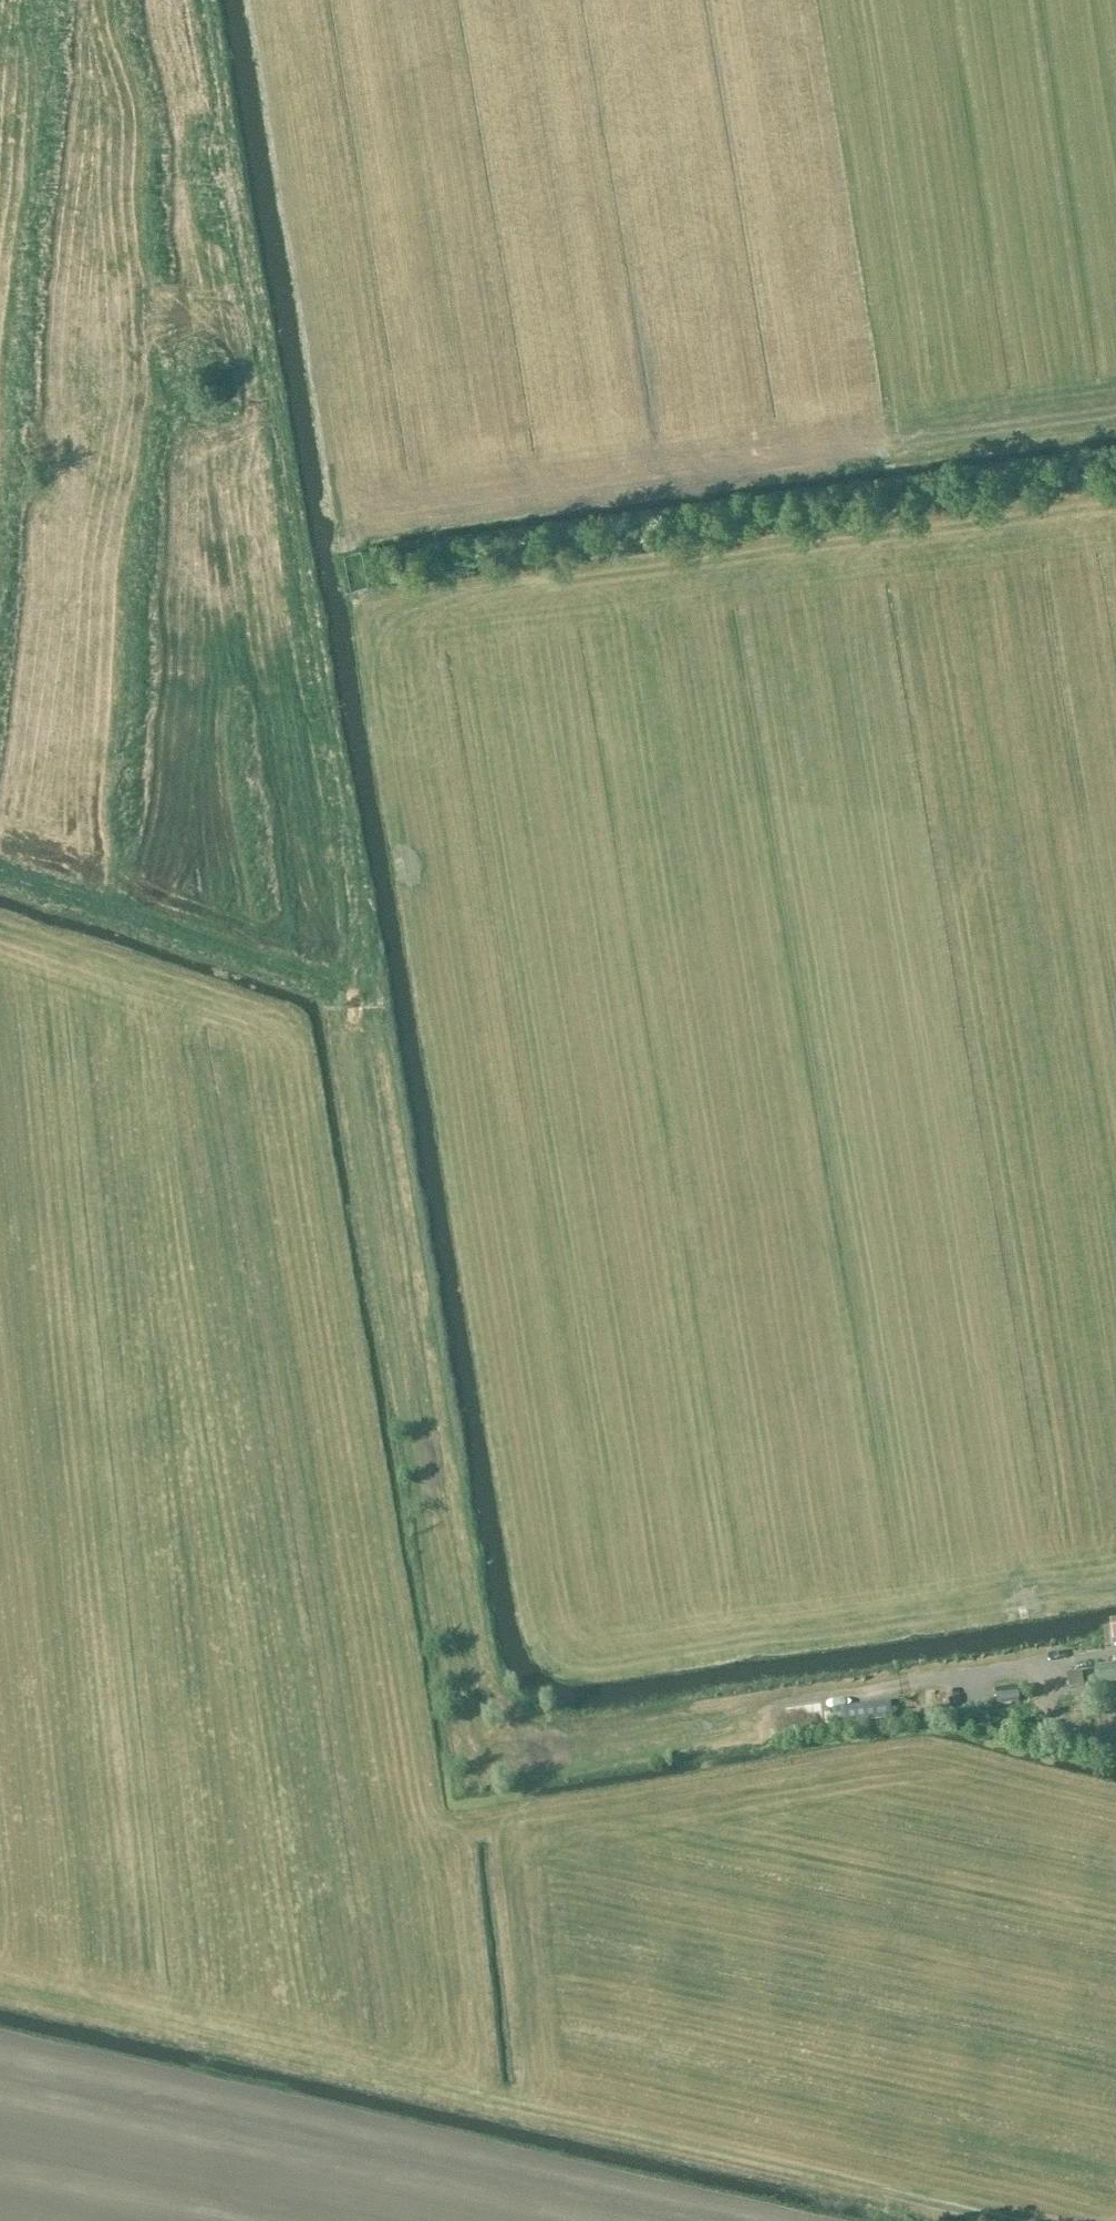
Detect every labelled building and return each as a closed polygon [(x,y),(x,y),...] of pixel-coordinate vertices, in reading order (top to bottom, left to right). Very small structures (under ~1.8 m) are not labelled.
[(1098,1667),(1101,1687),(1115,1685),(1115,1664),(1098,1667)] [(998,1705),(1019,1702),(1017,1690),(996,1693),(998,1705)]
